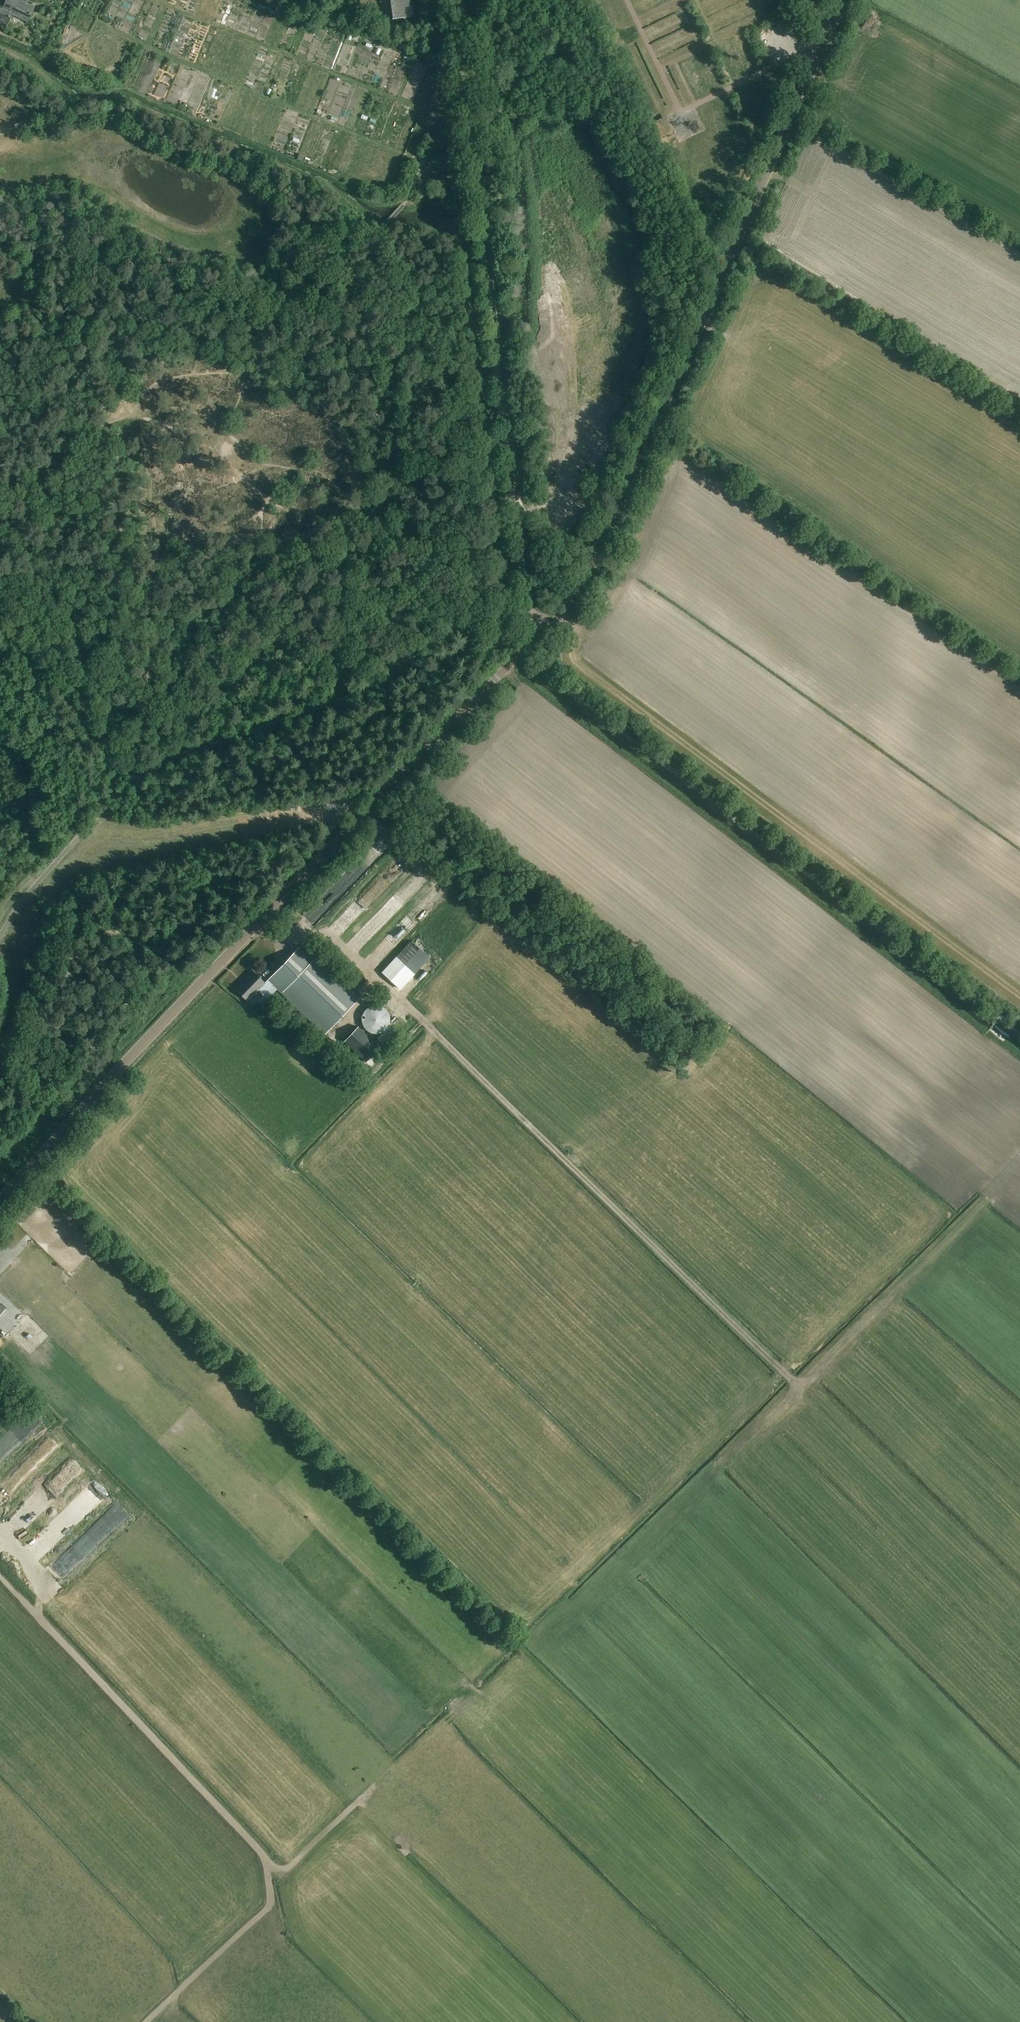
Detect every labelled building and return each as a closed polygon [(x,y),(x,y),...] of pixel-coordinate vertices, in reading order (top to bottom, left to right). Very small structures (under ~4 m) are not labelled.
[(20,0),(7,0),(4,7),(0,5),(0,21),(8,25),(13,15),(29,22),(36,7),(20,0)] [(129,2),(124,0),(122,0),(117,12),(124,15),(129,2)] [(414,16),(412,0),(389,0),(392,19),(414,16)] [(156,17),(158,5),(147,3),(145,15),(156,17)] [(104,17),(110,20),(115,6),(109,4),(104,17)] [(49,17),(53,9),(46,6),(44,10),(47,11),(45,16),(49,17)] [(188,29),(190,19),(179,16),(176,26),(188,29)] [(335,63),(336,45),(319,44),(318,63),(335,63)] [(152,92),(156,83),(147,79),(143,88),(152,92)] [(164,96),(168,84),(158,81),(154,92),(164,96)] [(667,136),(674,133),(666,117),(659,120),(667,136)] [(399,988),(413,973),(428,957),(411,941),(396,957),(382,972),(399,988)] [(274,985),(319,1029),(325,1034),(355,1002),(359,998),(316,957),(312,961),(300,948),(266,983),(254,971),(236,990),(248,1001),(259,990),(265,996),(274,985)] [(390,1021),(390,1019),(390,1017),(389,1015),(388,1013),(388,1012),(386,1010),(385,1009),(383,1007),(382,1006),(380,1006),(378,1005),(376,1005),(374,1005),(372,1005),(370,1006),(368,1007),(367,1008),(365,1010),(364,1011),(363,1013),(362,1015),(362,1017),(361,1019),(361,1021),(362,1023),(362,1024),(363,1026),(364,1028),(366,1029),(367,1031),(369,1032),(371,1033),(373,1033),(375,1033),(377,1033),(378,1033),(380,1033),(382,1032),(384,1031),(385,1029),(387,1028),(388,1026),(389,1024),(389,1022),(390,1021)] [(295,1027),(302,1034),(307,1029),(299,1022),(295,1027)] [(344,1041),(366,1062),(374,1069),(377,1065),(375,1063),(377,1060),(373,1055),(380,1048),(358,1027),(344,1041)]
